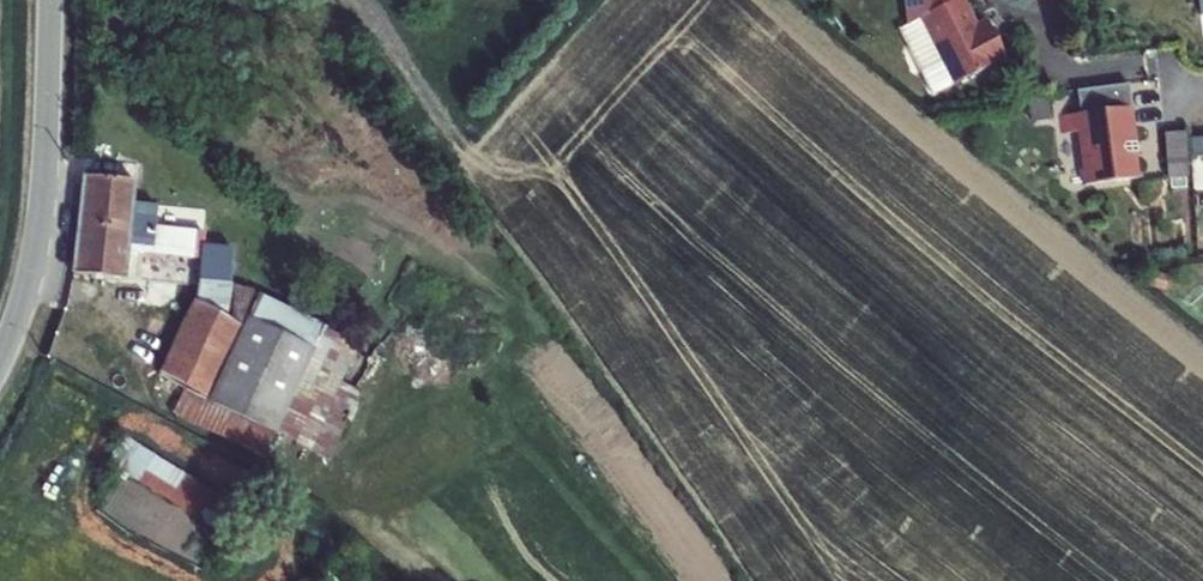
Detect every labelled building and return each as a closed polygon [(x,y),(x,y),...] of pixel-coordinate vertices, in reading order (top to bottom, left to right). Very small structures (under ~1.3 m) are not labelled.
[(907,26),(920,20),(953,85),(1003,60),(990,35),(981,40),(975,26),(961,0),(903,0),(907,26)] [(983,22),(975,26),(981,40),(990,35),(983,22)] [(1082,91),(1084,114),(1131,108),(1128,85),(1082,91)] [(1075,92),(1078,115),(1084,114),(1082,91),(1075,92)] [(1131,108),(1084,114),(1078,115),(1059,117),(1061,135),(1079,132),(1086,186),(1134,180),(1131,159),(1137,158),(1131,108)] [(1184,133),(1163,134),(1166,178),(1187,177),(1184,133)] [(72,197),(64,275),(117,280),(119,250),(149,254),(150,251),(195,256),(191,301),(150,367),(175,384),(189,393),(231,330),(222,323),(226,278),(229,244),(198,240),(199,234),(150,228),(151,209),(125,206),(127,181),(130,181),(131,165),(72,158),(72,197)] [(125,206),(151,209),(153,183),(130,181),(127,181),(125,206)] [(231,330),(189,393),(202,402),(215,410),(230,420),(243,428),(259,439),(286,456),(348,357),(226,278),(222,323),(231,330)] [(174,416),(189,393),(175,384),(161,407),(174,416)] [(186,425),(202,402),(189,393),(174,416),(186,425)] [(202,402),(186,425),(199,434),(215,410),(202,402)] [(214,444),(230,420),(215,410),(199,434),(214,444)] [(227,454),(243,428),(230,420),(214,444),(227,454)] [(243,428),(227,454),(243,465),(259,439),(243,428)] [(137,442),(122,430),(102,453),(117,465),(137,442)] [(150,454),(137,442),(117,465),(130,476),(150,454)] [(141,486),(160,462),(150,454),(130,476),(141,486)] [(174,474),(160,462),(141,486),(155,497),(174,474)] [(187,485),(174,474),(155,497),(168,508),(187,485)] [(199,495),(187,485),(168,508),(180,518),(199,495)] [(211,505),(199,495),(180,518),(192,529),(211,505)]
